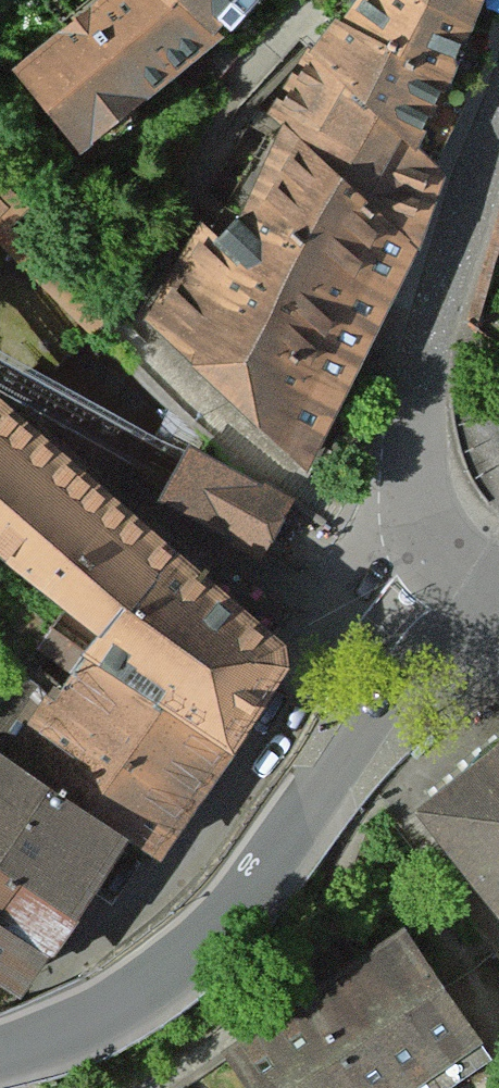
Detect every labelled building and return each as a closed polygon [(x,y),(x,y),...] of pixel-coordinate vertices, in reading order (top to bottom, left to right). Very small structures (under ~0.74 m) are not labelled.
[(30,70),(103,158),(238,51),(281,0),(116,0),(30,70)] [(489,0),(351,0),(336,23),(329,18),(306,51),(300,48),(263,112),(278,121),(241,198),(208,235),(192,223),(146,312),(307,466),(361,356),(413,250),(439,167),(421,154),(489,0)] [(89,330),(103,316),(7,220),(28,198),(3,173),(0,176),(0,239),(89,330)] [(291,640),(0,401),(0,535),(99,610),(14,742),(0,734),(0,978),(16,989),(121,828),(151,851),(222,740),(233,747),(291,640)] [(290,503),(201,453),(187,477),(171,507),(259,557),(274,531),(290,503)] [(457,790),(498,845),(498,758),(457,790)] [(260,1087),(398,1087),(479,1032),(406,925),(231,1046),(260,1087)]
